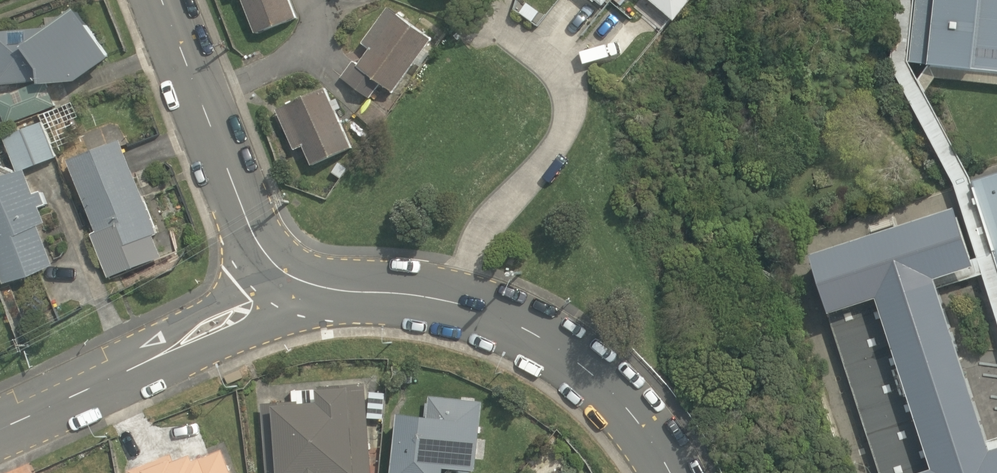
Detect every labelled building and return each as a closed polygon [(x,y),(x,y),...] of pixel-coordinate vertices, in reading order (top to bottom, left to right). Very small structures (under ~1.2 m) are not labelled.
[(255,34),(297,18),(290,0),(242,0),(255,34)] [(675,21),(692,0),(650,0),(675,21)] [(914,0),(898,0),(891,65),(954,183),(976,257),(992,252),(972,181),(970,175),(926,92),(918,79),(908,62),(914,0)] [(908,62),(927,64),(996,72),(996,0),(914,0),(908,62)] [(520,13),(533,22),(540,12),(527,3),(520,13)] [(381,84),(393,93),(415,63),(421,67),(431,54),(425,50),(431,40),(387,7),(362,44),(370,49),(359,65),(353,62),(342,77),(370,99),(381,84)] [(77,81),(110,58),(74,8),(48,27),(0,31),(0,85),(38,82),(39,85),(77,81)] [(996,83),(996,72),(927,64),(918,79),(926,92),(938,76),(996,83)] [(45,81),(0,98),(0,108),(7,126),(56,106),(45,81)] [(277,110),(295,150),(303,146),(312,166),(353,148),(335,111),(342,108),(338,98),(331,101),(325,88),(277,110)] [(58,156),(43,122),(4,138),(17,173),(25,169),(58,156)] [(153,235),(158,233),(122,141),(68,161),(96,232),(91,234),(108,278),(161,257),(153,235)] [(348,169),(339,163),(332,173),(341,179),(348,169)] [(17,173),(0,179),(0,276),(3,285),(54,264),(39,226),(46,223),(40,207),(47,205),(41,191),(34,194),(25,169),(17,173)] [(996,267),(996,173),(972,181),(992,252),(996,267)] [(968,260),(952,207),(808,252),(826,311),(874,296),(928,468),(914,472),(996,472),(996,446),(986,449),(984,441),(935,288),(932,277),(970,265),(968,260)] [(996,267),(992,252),(976,257),(968,260),(970,265),(932,277),(935,288),(981,274),(996,325),(996,269),(996,267)] [(878,472),(914,472),(928,468),(874,296),(826,311),(878,472)] [(263,403),(268,472),(375,472),(367,381),(317,385),(318,399),(263,403)] [(483,401),(430,395),(428,414),(399,411),(392,472),(445,472),(446,466),(475,469),(483,401)] [(984,441),(986,449),(996,446),(996,437),(984,441)] [(129,471),(130,472),(233,472),(223,449),(203,457),(202,455),(194,458),(192,452),(174,460),(171,454),(129,471)]
